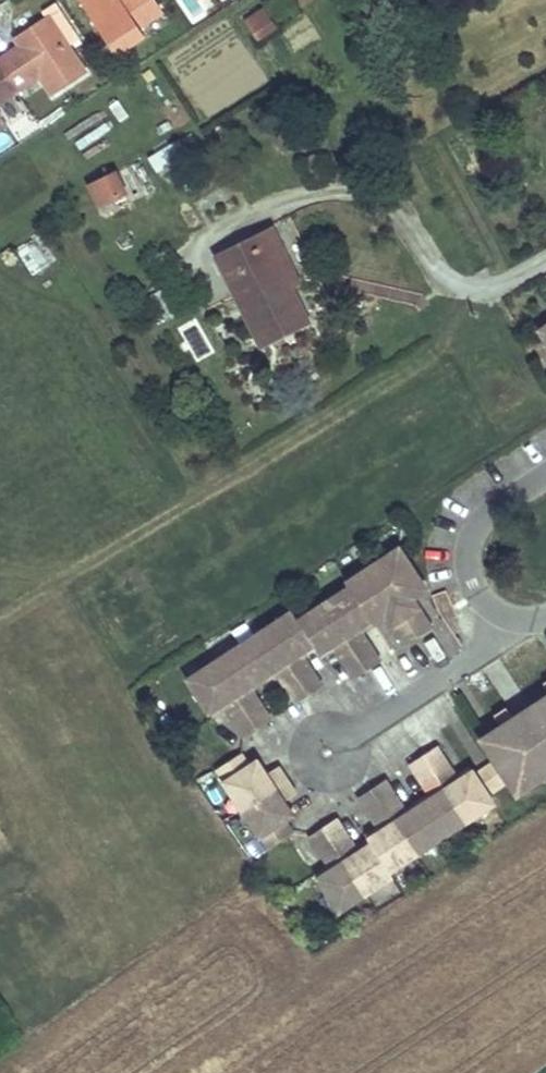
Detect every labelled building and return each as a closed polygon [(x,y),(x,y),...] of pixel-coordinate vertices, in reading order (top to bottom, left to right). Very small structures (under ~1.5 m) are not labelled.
[(116,53),(146,34),(140,25),(163,10),(157,0),(81,0),(116,53)] [(58,1),(46,8),(49,14),(66,38),(77,31),(58,1)] [(262,1),(242,15),(258,39),(279,25),(262,1)] [(22,45),(33,62),(23,68),(12,52),(0,60),(0,65),(17,91),(41,76),(54,95),(88,72),(66,38),(49,14),(15,36),(22,45)] [(33,62),(22,45),(12,52),(23,68),(33,62)] [(0,65),(0,103),(17,91),(0,65)] [(9,124),(0,110),(0,130),(9,124)] [(84,180),(97,205),(127,189),(114,164),(84,180)] [(285,279),(293,275),(271,231),(219,256),(229,276),(237,272),(248,295),(240,299),(262,344),(306,323),(290,288),(285,279)] [(237,272),(229,276),(240,299),(248,295),(237,272)] [(290,288),(298,285),(293,275),(285,279),(290,288)] [(198,323),(183,329),(195,358),(210,351),(198,323)] [(411,593),(424,585),(400,549),(347,584),(350,588),(300,621),(293,612),(189,680),(210,712),(223,703),(245,737),(273,719),(250,685),(274,669),(297,704),(324,686),(302,652),(313,644),(320,653),(332,645),(354,679),(382,661),(359,627),(383,612),(406,646),(433,628),(411,593)] [(545,776),(545,698),(514,719),(507,707),(494,715),(502,727),(482,740),(518,794),(545,776)] [(390,871),(494,804),(473,772),(460,780),(437,746),(410,764),(432,798),(409,814),(386,780),(359,798),(381,832),(369,840),(372,844),(360,852),(337,818),(310,836),(332,870),(319,879),(340,910),(393,876),(390,871)] [(217,770),(269,849),(294,833),(286,819),(293,815),(284,802),(296,794),(278,767),(266,775),(258,762),(251,766),(242,753),(217,770)]
